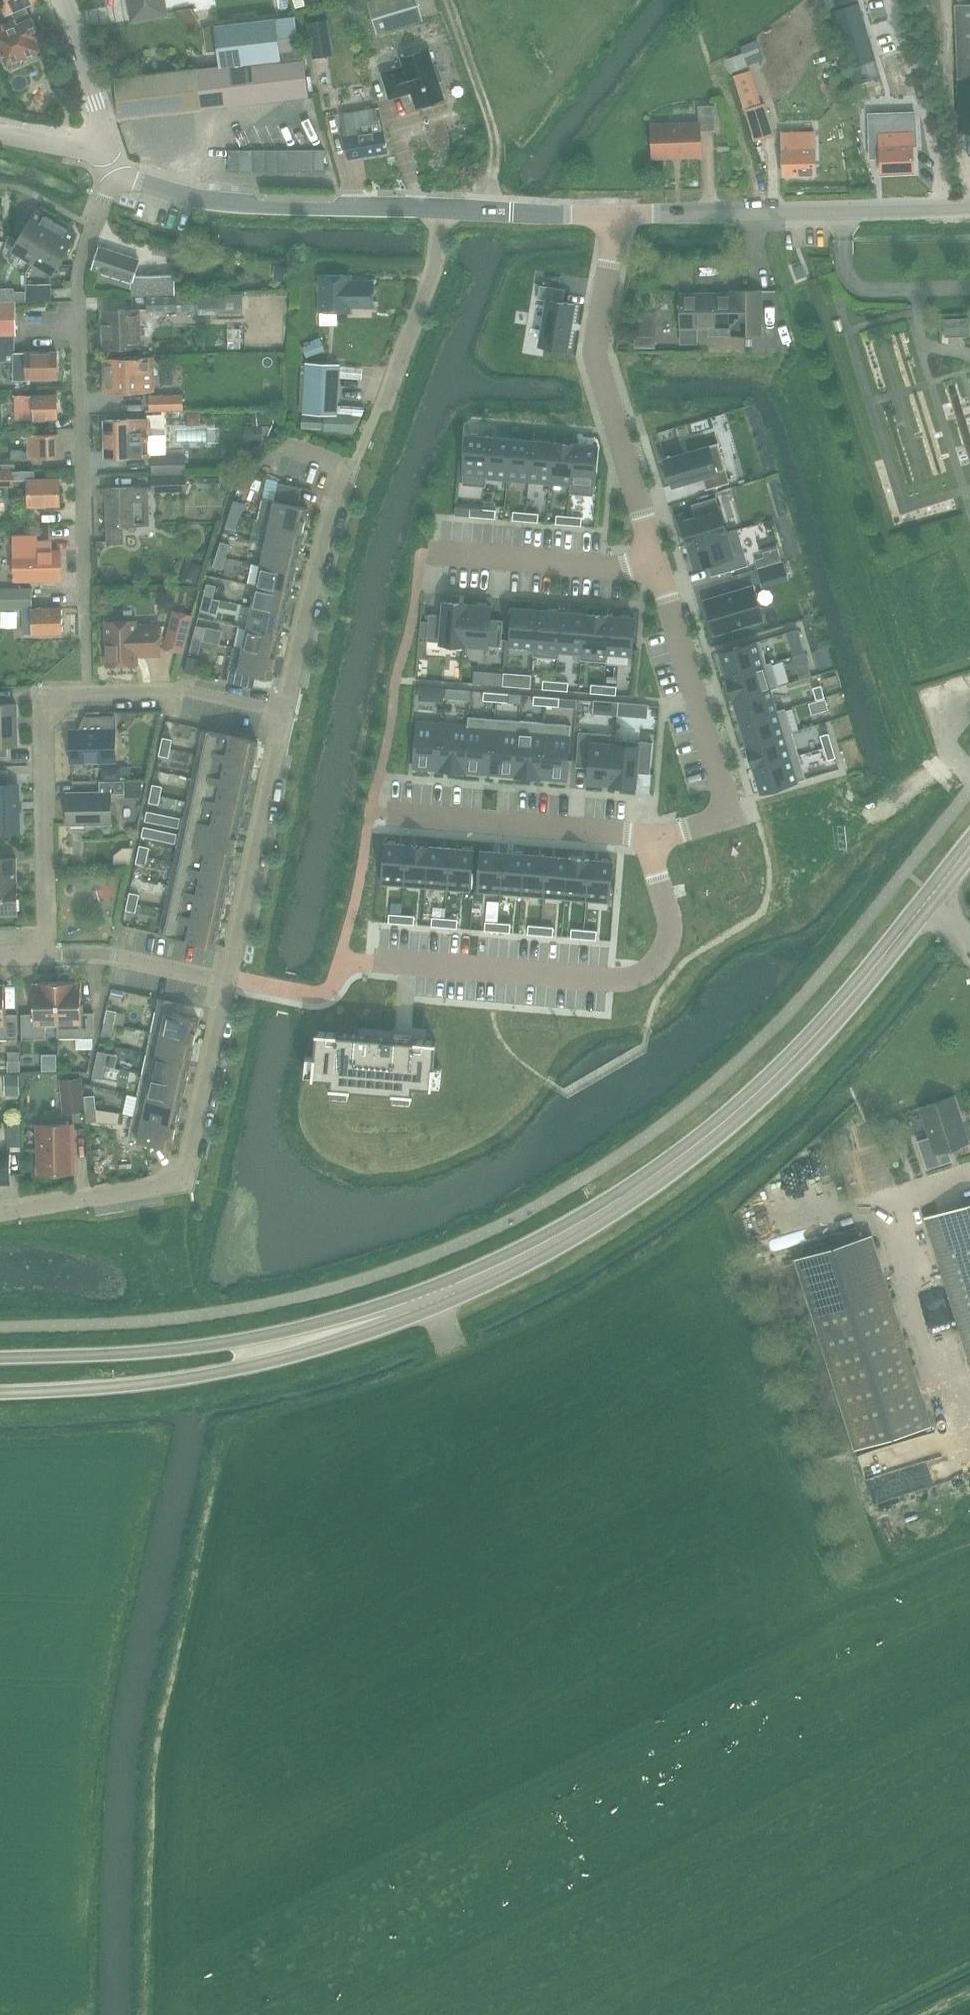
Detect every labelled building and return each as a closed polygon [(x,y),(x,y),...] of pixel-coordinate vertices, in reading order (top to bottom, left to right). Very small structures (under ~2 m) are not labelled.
[(3,24),(2,23),(0,24),(0,47),(8,64),(12,63),(16,65),(22,63),(22,58),(41,50),(36,39),(41,36),(33,18),(32,18),(27,6),(40,0),(0,0),(0,1),(6,16),(13,13),(15,18),(3,24)] [(166,14),(164,0),(131,0),(134,19),(166,14)] [(380,33),(423,20),(418,4),(417,0),(374,0),(368,2),(378,34),(380,33)] [(860,2),(830,11),(848,68),(877,59),(860,2)] [(956,3),(961,132),(969,131),(969,3),(956,3)] [(191,8),(178,10),(195,29),(201,25),(191,8)] [(222,65),(206,67),(211,107),(310,96),(305,55),(301,56),(296,16),(217,25),(218,32),(204,33),(206,53),(220,51),(222,65)] [(328,18),(307,21),(312,57),(334,54),(328,18)] [(743,53),(748,64),(766,57),(757,39),(740,45),(743,53)] [(403,65),(382,72),(390,99),(393,98),(411,92),(416,107),(445,98),(430,48),(411,54),(401,57),(403,65)] [(743,53),(729,59),(734,72),(749,66),(748,64),(743,53)] [(116,78),(121,118),(211,107),(206,67),(116,78)] [(751,68),(734,74),(743,103),(760,98),(751,68)] [(760,98),(743,103),(746,112),(755,141),(755,140),(776,134),(766,102),(762,104),(760,98)] [(653,124),(654,157),(701,155),(701,130),(716,129),(716,105),(699,105),(699,123),(653,124)] [(386,152),(380,117),(376,118),(374,108),(343,112),(350,157),(386,152)] [(916,111),(869,112),(870,158),(878,158),(878,157),(882,156),(883,172),(914,171),(913,146),(918,146),(916,111)] [(815,130),(783,131),(784,175),(816,174),(815,130)] [(306,147),(294,148),(295,170),(307,169),(306,147)] [(318,147),(306,147),(307,169),(319,169),(318,147)] [(282,148),(270,149),(271,171),(283,170),(282,148)] [(294,148),(282,148),(283,170),(295,170),(294,148)] [(258,149),(246,150),(247,172),(259,171),(258,149)] [(270,149),(258,149),(259,171),(271,171),(270,149)] [(234,150),(222,151),(223,173),(235,172),(234,150)] [(246,150),(234,150),(235,172),(247,172),(246,150)] [(9,235),(5,246),(14,251),(13,252),(35,265),(59,225),(38,212),(20,241),(9,235)] [(59,225),(35,265),(55,278),(79,238),(59,225)] [(101,246),(94,268),(101,270),(101,271),(111,274),(115,275),(113,281),(132,287),(133,295),(147,295),(148,297),(148,310),(199,310),(199,309),(199,295),(176,296),(176,274),(135,275),(140,259),(101,246)] [(802,264),(794,268),(798,279),(807,275),(802,264)] [(275,266),(274,280),(285,280),(286,267),(275,266)] [(351,306),(374,306),(375,281),(351,281),(351,275),(321,274),(321,311),(351,312),(351,306)] [(52,284),(27,284),(27,291),(27,294),(26,300),(51,300),(52,284)] [(541,285),(539,298),(548,300),(541,344),(567,349),(575,304),(563,302),(565,289),(541,285)] [(712,292),(681,292),(682,328),(698,328),(709,328),(720,328),(720,335),(764,335),(764,289),(733,289),(733,292),(712,292)] [(27,291),(14,291),(14,300),(26,300),(27,294),(27,291)] [(243,294),(218,294),(218,307),(243,307),(243,294)] [(16,334),(16,302),(0,302),(0,335),(16,334)] [(142,346),(141,309),(104,310),(104,347),(142,346)] [(950,336),(969,336),(969,317),(944,318),(945,337),(950,336)] [(635,326),(635,347),(656,347),(657,326),(635,326)] [(322,340),(303,346),(307,357),(325,350),(322,340)] [(27,353),(16,353),(14,353),(14,381),(28,381),(28,378),(59,378),(58,352),(27,352),(27,353)] [(156,391),(155,356),(105,358),(106,392),(156,391)] [(306,363),(304,411),(303,428),(323,429),(324,416),(325,416),(325,431),(344,432),(345,413),(338,413),(340,365),(306,363)] [(184,409),(184,394),(151,395),(152,410),(184,409)] [(16,395),(16,419),(37,419),(59,419),(59,395),(16,395)] [(274,410),(257,410),(257,423),(274,423),(274,410)] [(151,456),(151,419),(105,420),(106,457),(151,456)] [(263,425),(245,426),(246,440),(263,439),(263,438),(263,428),(263,425)] [(12,458),(2,458),(2,469),(16,469),(16,458),(29,458),(37,458),(59,457),(59,434),(37,434),(28,434),(29,452),(25,452),(25,450),(12,450),(12,458)] [(460,458),(458,478),(463,479),(463,485),(486,487),(487,477),(486,477),(489,437),(478,436),(478,434),(471,434),(471,435),(467,435),(465,458),(462,458),(460,458)] [(489,437),(486,477),(487,477),(508,479),(511,439),(489,437)] [(511,439),(508,479),(529,481),(533,441),(521,440),(522,438),(514,437),(514,439),(511,439)] [(533,441),(529,481),(551,482),(554,442),(533,441)] [(554,442),(551,482),(571,484),(573,484),(576,444),(554,442)] [(571,484),(571,494),(594,496),(598,446),(594,446),(594,444),(587,443),(587,445),(576,444),(573,484),(571,484)] [(719,443),(666,459),(674,485),(703,477),(706,489),(730,482),(719,443)] [(154,474),(186,473),(186,455),(154,456),(154,474)] [(15,486),(15,482),(15,480),(29,480),(29,505),(60,505),(60,479),(35,479),(35,470),(13,470),(1,470),(0,470),(0,486),(15,486)] [(152,475),(153,490),(153,492),(187,491),(187,474),(152,475)] [(275,500),(298,506),(299,504),(302,487),(279,483),(278,483),(275,500)] [(108,490),(109,525),(110,543),(125,542),(124,525),(149,524),(147,488),(108,490)] [(696,517),(682,521),(689,544),(727,533),(727,532),(716,497),(692,504),(696,517)] [(259,520),(271,523),(304,530),(309,508),(298,506),(275,500),(264,498),(259,520)] [(234,500),(230,512),(240,516),(244,503),(234,500)] [(456,506),(455,515),(470,516),(482,517),(483,509),(471,508),(456,506)] [(483,509),(482,517),(495,518),(496,510),(483,509)] [(513,511),(513,520),(526,521),(527,513),(513,511)] [(230,512),(226,524),(236,528),(240,516),(230,512)] [(527,513),(526,521),(538,522),(539,514),(527,513)] [(557,515),(556,523),(569,524),(570,516),(557,515)] [(570,516),(569,524),(581,525),(582,517),(570,516)] [(271,523),(266,544),(300,551),(304,530),(271,523)] [(727,533),(689,544),(696,567),(708,563),(712,576),(749,565),(738,529),(738,528),(727,532),(727,533)] [(13,535),(14,573),(14,577),(61,576),(60,550),(49,551),(48,541),(39,541),(39,535),(13,535)] [(221,541),(216,554),(217,554),(226,557),(230,545),(221,541)] [(266,544),(262,565),(295,572),(300,551),(266,544)] [(764,557),(755,560),(758,568),(782,560),(779,547),(763,551),(764,557)] [(216,554),(212,566),(222,570),(226,557),(217,554),(216,554)] [(262,565),(257,586),(291,593),(295,572),(262,565)] [(768,566),(757,569),(760,581),(772,578),(768,566)] [(185,571),(182,581),(196,585),(199,575),(185,571)] [(208,583),(204,596),(214,599),(217,586),(208,583)] [(257,586),(253,607),(286,614),(291,593),(257,586)] [(753,586),(705,600),(715,634),(763,620),(753,586)] [(0,588),(0,609),(23,609),(24,634),(63,633),(62,607),(33,608),(33,588),(0,588)] [(204,596),(201,609),(211,612),(214,599),(204,596)] [(430,614),(427,641),(464,644),(468,604),(444,602),(443,615),(430,614)] [(468,604),(464,644),(501,647),(504,620),(490,619),(491,606),(488,606),(488,604),(478,603),(478,605),(468,604)] [(253,607),(248,628),(282,635),(286,614),(253,607)] [(513,608),(510,644),(534,646),(535,646),(538,610),(513,608)] [(534,646),(533,656),(559,658),(560,653),(560,648),(559,648),(562,612),(559,612),(559,610),(549,609),(549,611),(538,610),(535,646),(534,646)] [(174,611),(164,649),(183,654),(193,615),(174,611)] [(562,612),(559,648),(560,648),(560,653),(582,655),(582,650),(583,650),(586,614),(562,612)] [(582,655),(581,660),(607,662),(608,652),(611,616),(586,614),(583,650),(582,650),(582,655)] [(611,616),(608,652),(632,654),(635,618),(630,618),(631,616),(621,615),(621,617),(611,616)] [(107,622),(108,664),(138,663),(138,656),(161,655),(160,624),(137,625),(137,621),(107,622)] [(197,626),(194,638),(203,641),(207,628),(197,626)] [(248,628),(244,649),(277,656),(282,635),(248,628)] [(798,629),(786,633),(788,641),(801,637),(798,629)] [(194,638),(191,651),(200,653),(203,641),(194,638)] [(760,640),(721,652),(728,674),(767,662),(760,640)] [(234,647),(227,681),(254,687),(257,675),(273,678),(277,656),(244,649),(234,647)] [(805,653),(793,656),(796,666),(808,662),(805,653)] [(767,662),(728,674),(735,699),(770,689),(770,690),(779,687),(772,662),(767,663),(767,662)] [(491,672),(490,684),(503,685),(504,678),(504,674),(504,673),(491,672)] [(504,678),(503,685),(515,686),(516,675),(504,674),(504,678)] [(543,679),(543,689),(556,690),(556,680),(543,679)] [(556,680),(556,690),(569,691),(569,681),(556,680)] [(591,684),(591,693),(604,694),(605,685),(591,684)] [(605,685),(604,694),(616,695),(617,686),(605,685)] [(821,685),(813,688),(817,699),(824,697),(821,685)] [(434,687),(433,702),(446,703),(446,699),(447,688),(434,687)] [(447,688),(446,699),(470,701),(471,690),(447,688)] [(736,702),(734,703),(737,712),(739,711),(741,720),(776,710),(770,690),(770,689),(735,699),(736,702)] [(484,692),(483,700),(497,701),(498,693),(484,692)] [(498,693),(497,701),(509,702),(509,694),(498,693)] [(509,694),(509,702),(521,703),(522,695),(521,695),(509,694)] [(534,696),(534,704),(548,706),(549,697),(534,696)] [(549,697),(548,706),(559,706),(560,698),(549,697)] [(825,699),(809,704),(812,715),(828,710),(825,699)] [(594,700),(593,714),(601,714),(602,701),(594,700)] [(619,702),(617,716),(632,717),(633,703),(619,702)] [(9,756),(9,744),(19,744),(18,704),(0,704),(0,756),(9,756)] [(776,710),(741,720),(749,747),(793,734),(785,708),(776,711),(776,710)] [(72,762),(116,761),(115,716),(85,716),(85,730),(71,730),(72,762)] [(468,726),(463,771),(491,773),(496,718),(469,716),(468,726)] [(496,718),(491,773),(517,775),(521,721),(496,718)] [(521,721),(517,775),(542,777),(547,723),(521,721)] [(418,722),(414,767),(438,769),(443,724),(418,722)] [(547,723),(542,777),(567,779),(571,725),(547,723)] [(443,724),(438,769),(463,771),(468,726),(443,724)] [(208,731),(203,755),(254,766),(259,742),(208,731)] [(579,731),(577,766),(590,767),(589,781),(612,783),(616,739),(617,739),(617,735),(579,731)] [(828,733),(820,735),(824,748),(832,746),(828,733)] [(793,734),(749,747),(755,768),(799,756),(793,734)] [(163,737),(162,745),(172,747),(173,739),(163,737)] [(616,739),(612,783),(636,785),(637,773),(651,774),(653,742),(617,739),(616,739)] [(162,745),(160,755),(170,757),(172,747),(162,745)] [(832,746),(824,748),(828,760),(835,758),(832,746)] [(203,758),(198,779),(249,790),(253,768),(254,766),(203,755),(203,758)] [(799,756),(755,768),(758,779),(757,779),(759,788),(761,788),(762,792),(806,779),(799,756)] [(121,767),(102,767),(102,781),(121,781),(121,769),(121,768),(121,767)] [(21,831),(20,784),(9,784),(9,770),(0,770),(0,832),(21,831)] [(198,781),(193,803),(244,814),(249,791),(249,790),(198,779),(198,781)] [(141,780),(126,781),(127,797),(142,797),(141,780)] [(69,823),(112,823),(111,794),(125,793),(125,781),(121,781),(102,781),(101,781),(101,793),(69,793),(69,823)] [(154,784),(152,792),(162,795),(164,787),(154,784)] [(152,792),(150,802),(159,804),(162,795),(152,792)] [(187,831),(187,833),(237,844),(243,816),(244,814),(193,803),(193,806),(187,831)] [(148,811),(146,821),(179,828),(181,818),(148,811)] [(144,826),(142,836),(176,844),(178,834),(144,826)] [(187,833),(180,863),(231,874),(237,844),(187,833)] [(386,843),(382,883),(404,885),(408,845),(396,844),(396,842),(389,841),(389,843),(386,843)] [(140,845),(139,854),(148,856),(150,847),(140,845)] [(408,845),(404,885),(426,887),(430,846),(408,845)] [(430,846),(426,887),(448,888),(452,848),(430,846)] [(452,848),(448,888),(471,890),(474,850),(470,850),(470,848),(463,847),(463,849),(452,848)] [(482,851),(479,891),(500,893),(504,852),(482,851)] [(504,852),(500,893),(522,894),(526,852),(520,852),(520,854),(504,852)] [(526,852),(522,894),(544,896),(547,856),(527,854),(527,852),(526,852)] [(139,854),(137,863),(147,865),(148,856),(139,854)] [(547,856),(544,896),(566,898),(569,858),(547,856)] [(19,914),(18,882),(17,858),(0,858),(0,914),(19,914)] [(569,858),(566,898),(588,900),(591,860),(569,858)] [(591,860),(588,900),(610,901),(613,861),(609,861),(609,859),(602,858),(602,860),(591,860)] [(180,863),(175,886),(226,897),(231,875),(231,874),(180,863)] [(175,887),(170,910),(221,921),(225,900),(226,897),(175,886),(175,887)] [(131,892),(129,901),(138,903),(140,894),(131,892)] [(129,901),(127,910),(136,912),(138,903),(129,901)] [(170,910),(165,934),(216,945),(221,922),(221,921),(170,910)] [(390,914),(389,923),(401,924),(402,915),(390,914)] [(402,915),(401,924),(415,925),(415,916),(402,915)] [(433,917),(432,926),(445,927),(446,919),(433,917)] [(446,919),(445,927),(457,928),(458,920),(446,919)] [(486,922),(485,931),(497,932),(498,923),(486,922)] [(498,923),(497,932),(511,933),(511,924),(498,923)] [(529,925),(528,934),(541,935),(542,926),(529,925)] [(542,926),(541,935),(554,936),(554,927),(542,926)] [(572,929),(571,938),(585,939),(585,930),(572,929)] [(585,930),(585,939),(597,940),(597,931),(585,930)] [(58,1013),(59,1038),(95,1037),(95,1012),(82,1012),(81,983),(78,983),(78,981),(58,982),(58,1013)] [(58,1038),(59,1038),(58,1013),(58,982),(37,982),(37,984),(34,984),(35,1013),(22,1014),(23,1038),(47,1038),(47,1025),(58,1025),(58,1038)] [(18,1039),(18,1014),(5,1014),(4,985),(1,985),(1,983),(0,983),(0,1039),(18,1039)] [(112,989),(111,997),(123,999),(125,991),(112,989)] [(160,998),(152,1032),(195,1041),(200,1019),(181,1015),(184,1004),(160,998)] [(108,1009),(105,1022),(115,1024),(118,1011),(108,1009)] [(105,1022),(102,1035),(112,1037),(115,1024),(105,1022)] [(152,1032),(148,1053),(191,1062),(195,1041),(152,1032)] [(315,1032),(312,1074),(330,1076),(330,1084),(413,1091),(413,1084),(429,1085),(434,1041),(426,1041),(403,1039),(359,1035),(315,1032)] [(99,1051),(96,1064),(106,1066),(108,1053),(99,1051)] [(148,1053),(143,1074),(186,1083),(191,1062),(148,1053)] [(21,1060),(8,1060),(8,1072),(21,1072),(21,1060)] [(96,1064),(93,1077),(103,1079),(103,1077),(111,1079),(113,1069),(105,1067),(106,1066),(96,1064)] [(143,1074),(139,1095),(182,1104),(186,1083),(143,1074)] [(19,1075),(5,1076),(5,1095),(20,1095),(19,1075)] [(65,1111),(84,1109),(81,1077),(61,1079),(65,1111)] [(85,1096),(87,1109),(104,1108),(103,1098),(95,1095),(85,1096)] [(139,1095),(134,1116),(177,1126),(182,1104),(139,1095)] [(930,1137),(919,1140),(928,1168),(951,1160),(948,1148),(969,1142),(954,1097),(921,1107),(930,1137)] [(87,1109),(88,1122),(98,1122),(113,1121),(112,1112),(105,1110),(104,1108),(87,1109)] [(173,1147),(177,1126),(134,1116),(130,1138),(173,1147)] [(8,1121),(9,1147),(22,1146),(21,1121),(8,1121)] [(74,1124),(38,1125),(39,1173),(75,1172),(74,1124)] [(11,1183),(11,1150),(0,1150),(0,1183),(11,1183)] [(928,1216),(969,1350),(969,1203),(928,1216)] [(795,1258),(855,1449),(932,1425),(872,1234),(795,1258)]
